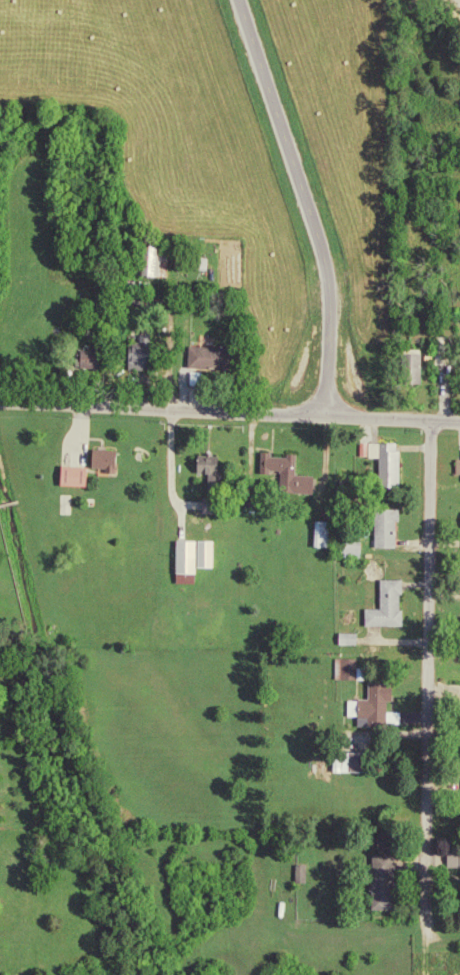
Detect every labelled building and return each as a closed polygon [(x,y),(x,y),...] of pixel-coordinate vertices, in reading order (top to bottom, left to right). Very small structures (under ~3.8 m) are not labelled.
[(146,277),(167,277),(167,247),(147,247),(146,277)] [(454,366),(453,352),(444,353),(443,344),(434,344),(434,366),(454,366)] [(130,370),(150,373),(153,349),(133,347),(130,370)] [(189,371),(232,369),(231,348),(188,350),(189,371)] [(399,444),(368,445),(368,460),(378,460),(378,486),(400,486),(399,444)] [(113,469),(115,469),(116,452),(90,451),(90,471),(113,472),(113,469)] [(315,496),(317,478),(295,476),(297,455),(286,455),(286,459),(271,458),(271,454),(261,453),(260,472),(280,473),(279,493),(315,496)] [(203,515),(221,516),(222,458),(196,458),(196,476),(209,476),(208,499),(203,499),(203,515)] [(57,487),(87,488),(87,468),(58,467),(57,487)] [(400,513),(376,512),(376,549),(396,550),(397,522),(400,522),(400,513)] [(215,569),(215,543),(198,542),(198,569),(215,569)] [(174,575),(196,575),(197,543),(174,543),(174,575)] [(402,627),(402,581),(380,582),(380,610),(365,610),(365,628),(402,627)] [(357,635),(337,636),(338,647),(357,646),(357,635)] [(356,661),(334,661),(333,681),(356,682),(356,661)] [(393,685),(367,684),(367,702),(347,702),(347,718),(357,718),(357,727),(400,727),(400,714),(387,714),(387,703),(393,703),(393,685)] [(448,852),(447,870),(459,870),(459,852),(448,852)]
